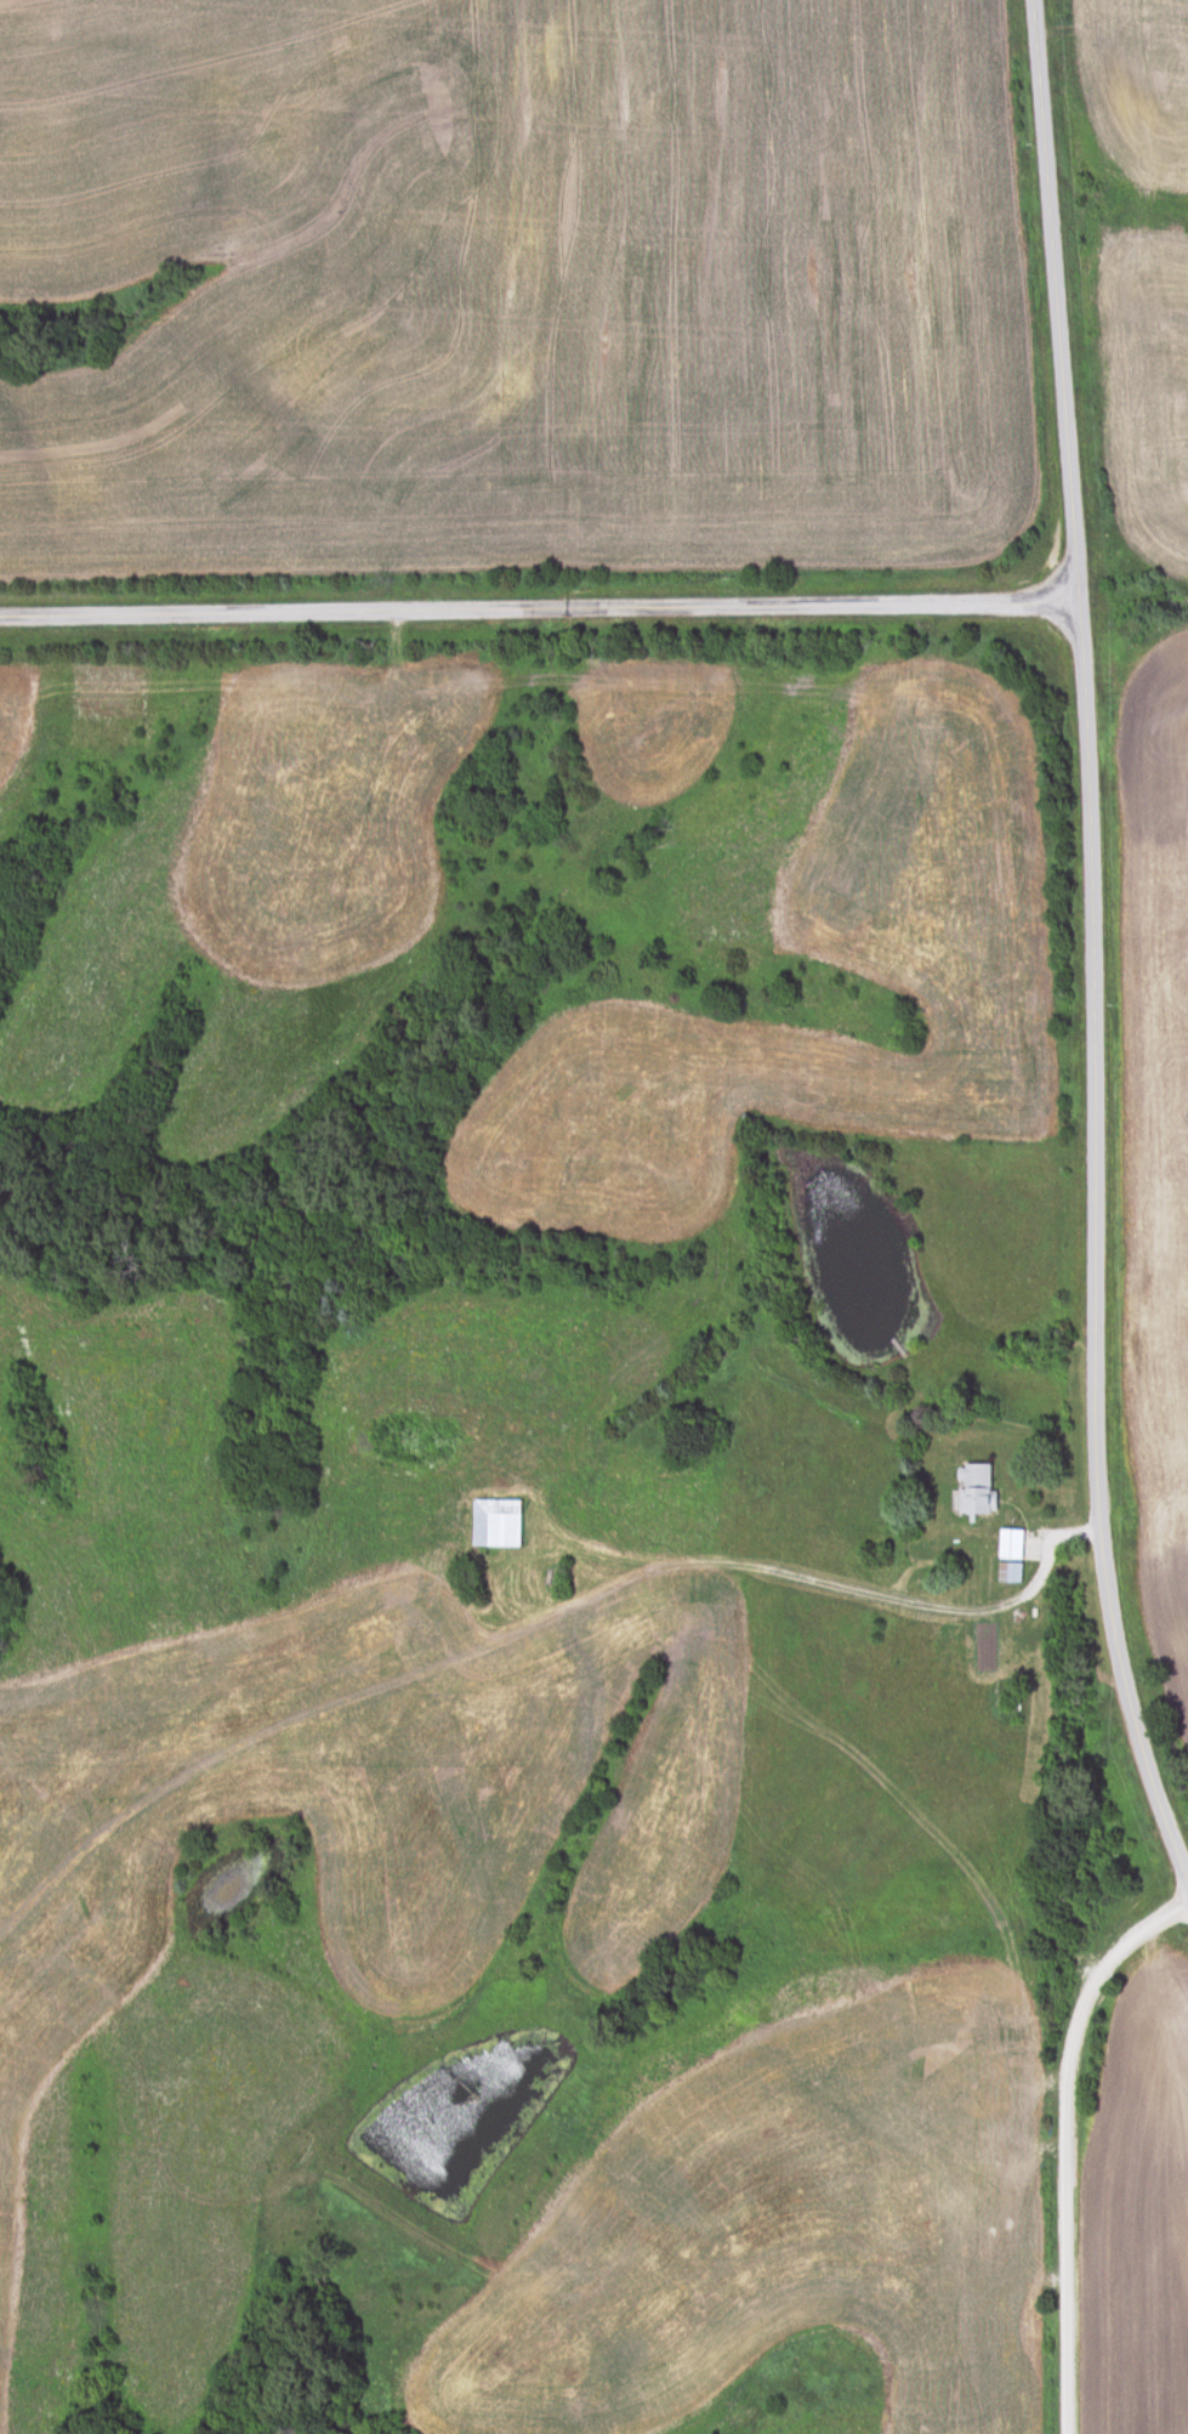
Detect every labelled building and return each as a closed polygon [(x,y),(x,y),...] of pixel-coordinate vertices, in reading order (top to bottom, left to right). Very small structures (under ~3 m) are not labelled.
[(961,1514),(994,1514),(994,1464),(961,1464),(961,1514)] [(522,1501),(474,1501),(474,1547),(522,1547),(522,1501)] [(1025,1530),(1001,1529),(1000,1583),(1023,1583),(1024,1562),(1025,1562),(1025,1530)]
